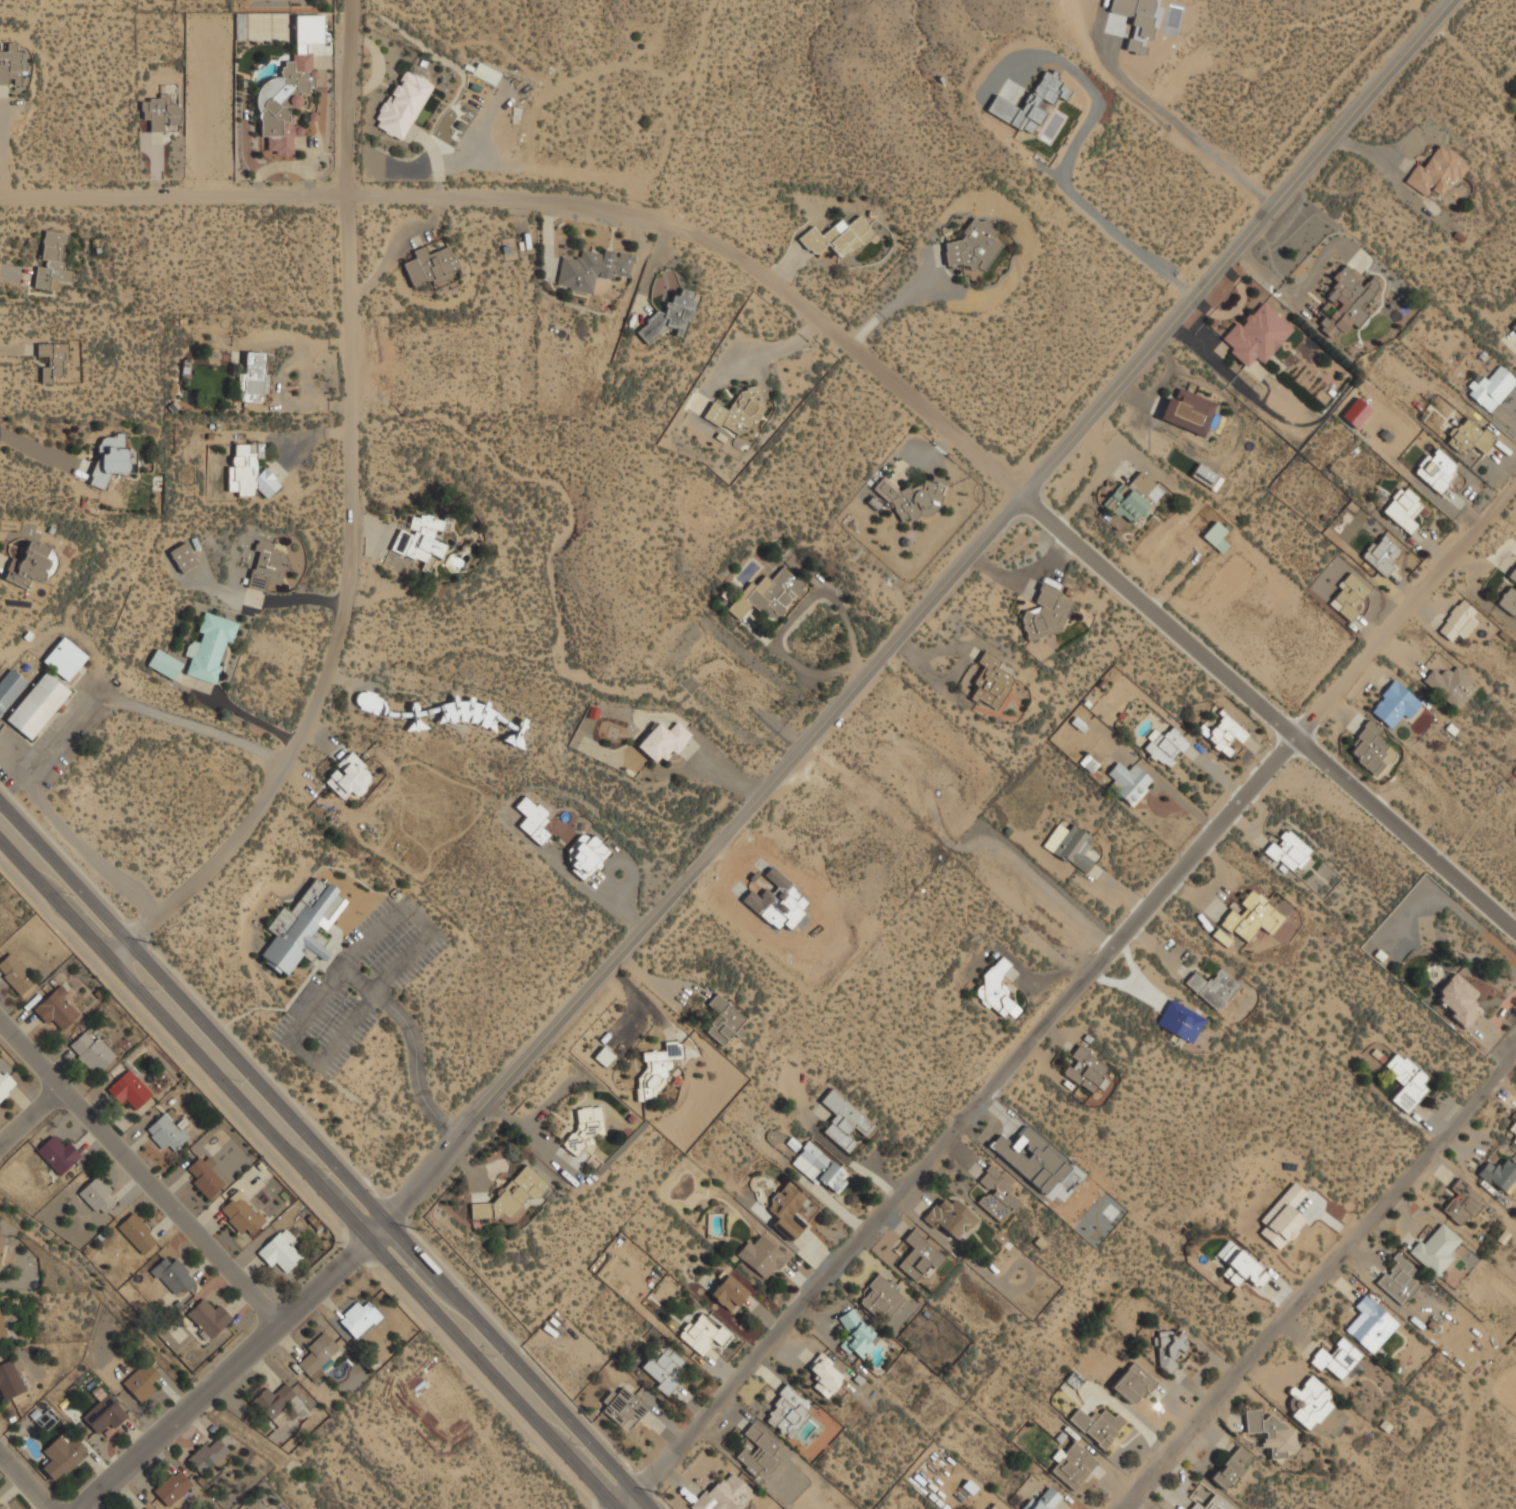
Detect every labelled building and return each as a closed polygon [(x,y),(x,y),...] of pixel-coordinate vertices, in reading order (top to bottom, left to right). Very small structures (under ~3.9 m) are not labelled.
[(21,84),(21,41),(7,41),(7,50),(0,50),(0,84),(21,84)] [(293,154),(291,108),(304,108),(303,91),(314,91),(312,50),(292,51),(293,60),(282,61),(282,76),(257,78),(260,136),(267,136),(268,155),(293,154)] [(471,75),(494,86),(500,74),(476,63),(471,75)] [(372,125),(403,141),(433,83),(402,67),(372,125)] [(1033,135),(1062,80),(1043,70),(1022,108),(995,94),(986,110),(1033,135)] [(181,131),(180,103),(169,104),(169,96),(141,97),(141,119),(150,119),(151,132),(181,131)] [(1456,184),(1470,162),(1439,143),(1425,166),(1417,161),(1404,182),(1429,197),(1432,191),(1439,195),(1449,180),(1456,184)] [(842,219),(821,234),(815,225),(799,236),(812,255),(829,243),(840,258),(874,234),(860,215),(846,225),(842,219)] [(993,264),(992,241),(993,240),(992,217),(965,219),(967,240),(945,241),(946,267),(993,264)] [(33,289),(57,291),(58,281),(70,283),(72,272),(62,271),(66,234),(45,231),(41,267),(36,267),(33,289)] [(402,263),(411,288),(432,280),(434,284),(452,278),(450,271),(456,269),(448,246),(427,254),(424,246),(412,251),(415,259),(402,263)] [(561,257),(555,287),(591,294),(594,277),(609,280),(610,275),(629,278),(633,255),(616,252),(603,250),(602,254),(580,250),(579,260),(561,257)] [(1329,339),(1351,322),(1355,327),(1369,316),(1360,304),(1381,288),(1373,276),(1362,284),(1347,264),(1331,275),(1338,285),(1327,293),(1338,307),(1317,323),(1329,339)] [(645,344),(667,327),(675,330),(674,336),(679,337),(682,330),(686,327),(694,301),(686,291),(680,289),(677,296),(675,296),(665,304),(662,313),(656,312),(646,319),(645,325),(635,332),(645,344)] [(1261,363),(1294,326),(1261,298),(1222,343),(1247,365),(1254,357),(1261,363)] [(67,344),(36,343),(36,356),(47,357),(47,368),(41,368),(40,383),(51,383),(51,378),(61,378),(61,362),(66,363),(67,344)] [(267,394),(268,375),(263,375),(263,353),(245,352),(244,376),(238,376),(237,402),(260,403),(261,394),(267,394)] [(1500,364),(1487,380),(1480,374),(1465,391),(1489,412),(1515,382),(1515,378),(1500,364)] [(727,411),(712,402),(703,417),(735,436),(741,425),(749,430),(763,407),(760,405),(765,397),(757,393),(758,391),(745,383),(727,411)] [(1201,436),(1215,401),(1180,387),(1176,398),(1168,395),(1158,419),(1201,436)] [(1484,453),(1496,438),(1466,414),(1445,441),(1463,455),(1472,444),(1484,453)] [(110,473),(133,473),(134,468),(134,450),(124,447),(124,436),(101,436),(98,445),(98,460),(95,460),(90,475),(90,485),(104,490),(110,473)] [(232,444),(233,467),(227,467),(227,492),(237,492),(237,496),(254,496),(254,493),(277,493),(276,472),(257,472),(256,459),(263,458),(263,444),(232,444)] [(1460,469),(1436,446),(1413,471),(1437,493),(1460,469)] [(1209,488),(1218,475),(1200,462),(1191,474),(1209,488)] [(1126,486),(1122,482),(1103,504),(1130,527),(1150,503),(1143,497),(1155,483),(1139,470),(1126,486)] [(944,486),(923,480),(922,484),(912,488),(909,487),(896,492),(892,482),(878,478),(873,495),(890,500),(899,524),(920,516),(924,517),(937,512),(944,486)] [(1381,511),(1410,534),(1418,524),(1411,518),(1425,502),(1403,484),(1381,511)] [(389,550),(423,563),(427,554),(439,559),(444,546),(430,540),(434,530),(443,533),(446,525),(413,512),(405,531),(398,528),(389,550)] [(1202,536),(1221,553),(1229,544),(1221,537),(1228,530),(1215,519),(1202,536)] [(1383,576),(1404,554),(1383,533),(1361,554),(1383,576)] [(25,589),(29,578),(46,584),(58,552),(28,540),(20,560),(12,557),(3,580),(25,589)] [(248,588),(264,592),(266,582),(280,586),(288,553),(271,550),(273,544),(256,540),(253,551),(256,552),(248,588)] [(197,565),(184,543),(168,552),(180,574),(197,565)] [(727,611),(738,620),(750,605),(774,623),(804,584),(781,566),(771,580),(764,575),(756,586),(749,581),(727,611)] [(1508,576),(1514,581),(1497,604),(1513,616),(1515,612),(1515,566),(1508,576)] [(1373,588),(1351,572),(1328,602),(1349,619),(1373,588)] [(1030,605),(1021,629),(1056,641),(1073,596),(1041,585),(1033,606),(1030,605)] [(1453,642),(1479,611),(1462,597),(1436,628),(1453,642)] [(237,623),(203,613),(197,632),(202,633),(199,644),(188,641),(184,656),(190,658),(185,675),(213,684),(226,642),(231,643),(237,623)] [(42,661),(66,682),(87,657),(63,637),(42,661)] [(173,680),(182,663),(155,649),(146,666),(173,680)] [(996,711),(1015,678),(996,668),(1000,660),(984,650),(977,662),(985,667),(969,696),(996,711)] [(1422,679),(1455,709),(1470,692),(1465,688),(1473,679),(1454,662),(1442,675),(1433,667),(1422,679)] [(11,669),(0,681),(0,715),(28,684),(11,669)] [(5,721),(30,741),(69,691),(44,671),(5,721)] [(1390,727),(1401,713),(1409,719),(1422,702),(1394,679),(1368,710),(1390,727)] [(381,715),(385,699),(358,690),(353,706),(381,715)] [(1205,734),(1227,758),(1250,737),(1228,713),(1205,734)] [(1383,731),(1372,721),(1346,750),(1376,776),(1396,753),(1377,737),(1383,731)] [(636,746),(656,765),(670,750),(674,754),(691,736),(676,722),(667,731),(657,723),(636,746)] [(1175,757),(1190,745),(1175,725),(1162,734),(1157,728),(1147,735),(1152,741),(1145,746),(1164,771),(1177,761),(1175,757)] [(323,781),(341,799),(349,791),(355,797),(374,777),(349,752),(334,767),(336,768),(323,781)] [(1080,762),(1091,771),(1098,763),(1087,754),(1080,762)] [(1133,762),(1127,769),(1118,761),(1107,772),(1116,780),(1110,786),(1132,806),(1154,781),(1133,762)] [(1086,873),(1095,860),(1083,853),(1093,836),(1071,823),(1068,828),(1057,822),(1042,846),(1086,873)] [(540,846),(549,834),(538,826),(529,837),(540,846)] [(1264,850),(1292,874),(1313,851),(1288,829),(1275,843),(1273,840),(1264,850)] [(560,858),(584,880),(609,854),(585,831),(560,858)] [(316,879),(328,887),(331,883),(343,891),(340,895),(349,902),(326,934),(319,929),(312,939),(336,956),(329,964),(305,947),(301,952),(303,954),(288,974),(284,971),(281,974),(266,964),(269,959),(263,955),(277,935),(267,928),(283,906),(292,912),(316,879)] [(1286,915),(1252,890),(1236,912),(1231,908),(1219,924),(1247,943),(1259,926),(1272,935),(1286,915)] [(1226,947),(1231,941),(1220,933),(1215,939),(1226,947)] [(10,953),(0,962),(0,974),(20,995),(32,984),(21,973),(25,969),(10,953)] [(1003,1017),(1015,1002),(1006,995),(1010,989),(999,981),(1012,964),(1001,955),(972,992),(1003,1017)] [(1194,971),(1184,983),(1218,1011),(1240,984),(1219,967),(1207,982),(1194,971)] [(1465,1029),(1480,1013),(1471,1004),(1480,995),(1457,972),(1433,998),(1465,1029)] [(61,998),(67,993),(60,985),(32,1011),(46,1025),(51,1020),(61,1031),(78,1016),(61,998)] [(745,1018),(716,993),(706,1004),(719,1014),(704,1031),(724,1047),(741,1027),(739,1026),(745,1018)] [(1193,1043),(1205,1017),(1169,1000),(1157,1025),(1193,1043)] [(97,1037),(93,1042),(84,1032),(68,1046),(95,1075),(115,1057),(97,1037)] [(682,1040),(665,1041),(665,1050),(639,1051),(641,1099),(657,1098),(657,1087),(667,1087),(666,1068),(672,1068),(672,1059),(683,1058),(682,1040)] [(1070,1061),(1062,1072),(1091,1094),(1097,1086),(1102,1089),(1108,1081),(1101,1075),(1108,1067),(1078,1045),(1067,1059),(1070,1061)] [(1407,1113),(1428,1089),(1422,1083),(1428,1077),(1397,1051),(1383,1067),(1404,1085),(1391,1099),(1407,1113)] [(17,1083),(0,1067),(0,1100),(17,1083)] [(105,1090),(119,1105),(124,1100),(135,1111),(152,1095),(128,1069),(105,1090)] [(835,1115),(822,1131),(848,1153),(857,1141),(850,1135),(855,1128),(866,1137),(876,1124),(831,1087),(819,1102),(835,1115)] [(605,1135),(602,1105),(576,1107),(578,1131),(566,1132),(568,1153),(595,1151),(593,1136),(605,1135)] [(167,1145),(173,1152),(189,1137),(177,1123),(175,1125),(163,1113),(144,1131),(162,1150),(167,1145)] [(1507,1129),(1511,1132),(1508,1136),(1515,1142),(1515,1117),(1507,1129)] [(988,1146),(1045,1195),(1071,1165),(1026,1126),(1011,1142),(1000,1133),(988,1146)] [(59,1175),(81,1154),(66,1138),(60,1144),(51,1135),(35,1150),(59,1175)] [(810,1140),(791,1159),(831,1197),(850,1178),(810,1140)] [(191,1182),(207,1200),(224,1184),(209,1169),(215,1163),(206,1153),(187,1170),(195,1179),(191,1182)] [(1477,1173),(1508,1196),(1515,1185),(1515,1164),(1505,1156),(1498,1165),(1489,1158),(1477,1173)] [(470,1202),(471,1219),(492,1218),(495,1221),(515,1221),(523,1211),(523,1198),(537,1198),(550,1184),(526,1163),(497,1194),(497,1195),(492,1202),(470,1202)] [(978,1203),(1001,1223),(1020,1202),(1008,1192),(1015,1184),(992,1163),(978,1179),(990,1189),(978,1203)] [(114,1203),(107,1195),(113,1189),(98,1173),(78,1193),(100,1217),(114,1203)] [(1456,1193),(1442,1210),(1461,1226),(1484,1199),(1459,1177),(1450,1188),(1456,1193)] [(1280,1251),(1305,1220),(1293,1210),(1307,1192),(1293,1181),(1260,1221),(1266,1225),(1259,1234),(1280,1251)] [(769,1225),(790,1244),(806,1226),(793,1214),(806,1198),(788,1182),(765,1207),(776,1218),(769,1225)] [(239,1234),(244,1230),(250,1237),(265,1222),(237,1192),(217,1210),(239,1234)] [(923,1218),(955,1244),(977,1217),(953,1198),(948,1204),(940,1197),(923,1218)] [(143,1254),(160,1237),(132,1210),(116,1227),(143,1254)] [(1409,1252),(1438,1277),(1459,1253),(1453,1249),(1461,1239),(1442,1223),(1427,1240),(1422,1236),(1409,1252)] [(274,1262),(285,1273),(302,1258),(290,1245),(295,1241),(284,1228),(256,1253),(269,1267),(274,1262)] [(897,1265),(913,1280),(928,1263),(935,1269),(945,1257),(913,1228),(903,1239),(912,1247),(897,1265)] [(766,1282),(787,1259),(761,1236),(752,1246),(747,1242),(735,1255),(766,1282)] [(1216,1254),(1229,1266),(1222,1274),(1235,1286),(1244,1276),(1257,1289),(1270,1276),(1230,1239),(1216,1254)] [(1420,1285),(1410,1276),(1416,1269),(1397,1252),(1391,1260),(1394,1263),(1376,1283),(1402,1306),(1420,1285)] [(176,1257),(170,1262),(164,1256),(150,1270),(177,1298),(197,1279),(176,1257)] [(858,1297),(884,1322),(907,1298),(881,1273),(858,1297)] [(730,1313),(748,1293),(728,1274),(710,1293),(730,1313)] [(1353,1306),(1361,1313),(1346,1329),(1373,1354),(1400,1324),(1366,1293),(1353,1306)] [(365,1297),(339,1320),(355,1338),(381,1316),(365,1297)] [(209,1306),(201,1298),(185,1314),(210,1339),(231,1317),(214,1300),(209,1306)] [(838,1318),(850,1336),(844,1340),(857,1358),(879,1342),(854,1306),(838,1318)] [(699,1354),(721,1331),(699,1312),(678,1334),(699,1354)] [(306,1348),(309,1352),(297,1363),(313,1380),(344,1351),(325,1330),(306,1348)] [(1157,1331),(1159,1370),(1178,1370),(1177,1357),(1195,1356),(1195,1339),(1183,1340),(1183,1330),(1157,1331)] [(1339,1379),(1362,1355),(1343,1337),(1328,1353),(1321,1347),(1308,1361),(1320,1372),(1325,1366),(1339,1379)] [(687,1361),(667,1346),(655,1361),(650,1357),(639,1370),(669,1393),(679,1380),(675,1376),(687,1361)] [(825,1398),(846,1378),(822,1353),(808,1367),(818,1378),(812,1384),(825,1398)] [(6,1398),(26,1390),(13,1358),(0,1363),(0,1389),(2,1388),(6,1398)] [(156,1387),(150,1381),(158,1374),(144,1360),(122,1383),(141,1402),(156,1387)] [(1133,1407),(1157,1382),(1135,1360),(1110,1385),(1133,1407)] [(1332,1405),(1326,1400),(1332,1393),(1311,1375),(1299,1389),(1294,1385),(1286,1394),(1299,1405),(1290,1415),(1309,1432),(1332,1405)] [(267,1387),(253,1400),(269,1419),(296,1395),(285,1383),(273,1393),(267,1387)] [(128,1415),(100,1384),(91,1391),(100,1400),(82,1417),(96,1432),(105,1424),(111,1430),(128,1415)] [(815,1407),(790,1385),(763,1415),(788,1437),(815,1407)] [(616,1394),(611,1390),(599,1407),(629,1430),(648,1406),(622,1387),(616,1394)] [(1067,1418),(1100,1451),(1128,1422),(1116,1411),(1112,1415),(1103,1406),(1091,1419),(1078,1407),(1067,1418)] [(36,1408),(28,1415),(43,1433),(58,1420),(47,1407),(40,1413),(36,1408)] [(1245,1411),(1262,1411),(1263,1423),(1266,1421),(1272,1415),(1290,1429),(1298,1429),(1298,1452),(1287,1452),(1289,1457),(1286,1460),(1271,1461),(1270,1449),(1263,1449),(1263,1440),(1268,1439),(1267,1433),(1247,1434),(1245,1411)] [(743,1433),(757,1446),(751,1452),(745,1446),(735,1457),(760,1481),(778,1461),(772,1455),(779,1447),(753,1422),(743,1433)] [(41,1451),(49,1460),(41,1467),(55,1482),(88,1453),(67,1429),(41,1451)] [(230,1452),(214,1435),(188,1461),(205,1477),(230,1452)] [(1052,1457),(1058,1462),(1051,1470),(1073,1491),(1099,1463),(1074,1441),(1064,1451),(1060,1448),(1052,1457)] [(1223,1490),(1254,1459),(1240,1445),(1209,1476),(1223,1490)] [(153,1491),(169,1507),(193,1483),(177,1467),(153,1491)] [(731,1472),(724,1482),(717,1476),(692,1507),(694,1508),(739,1508),(754,1490),(731,1472)] [(1054,1507),(1062,1498),(1048,1485),(1036,1499),(1033,1496),(1021,1508),(1056,1508),(1054,1507)] [(1216,1493),(1203,1507),(1196,1502),(1190,1508),(1235,1508),(1216,1493)] [(994,1501),(987,1508),(1003,1508),(994,1501)]
